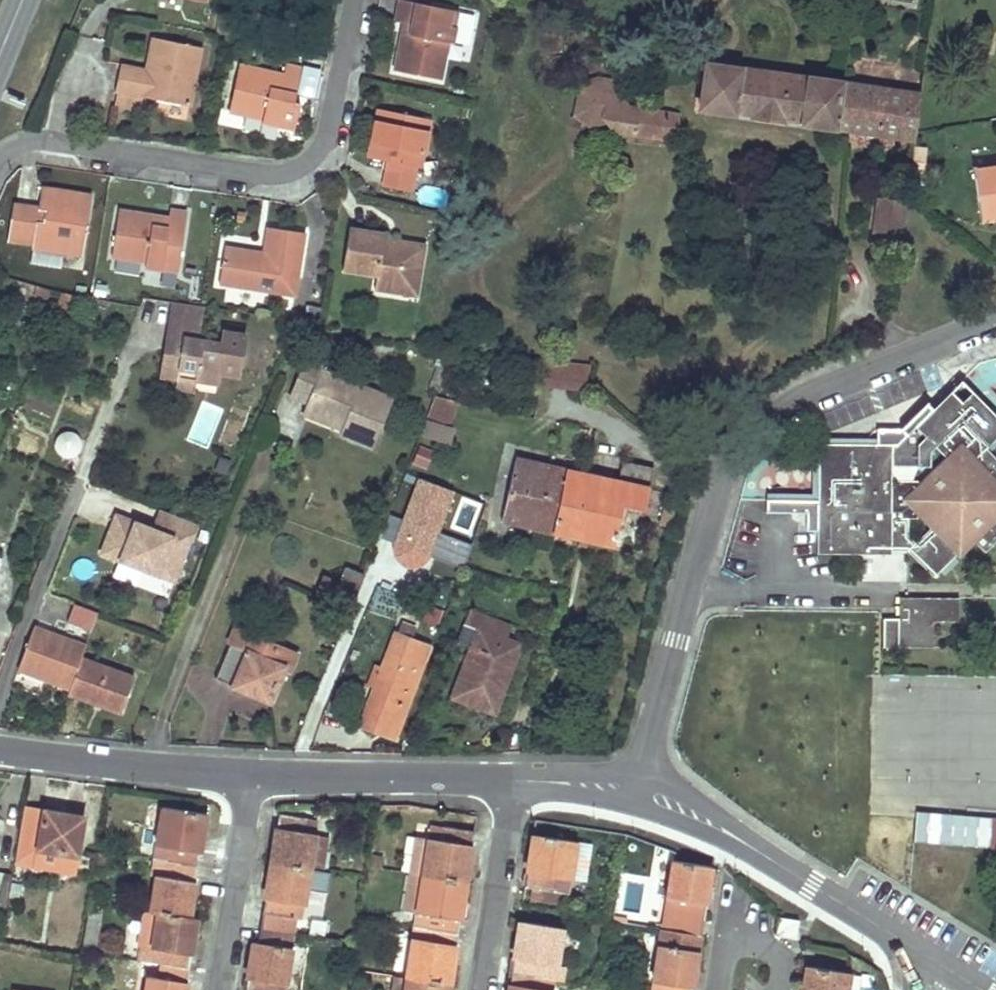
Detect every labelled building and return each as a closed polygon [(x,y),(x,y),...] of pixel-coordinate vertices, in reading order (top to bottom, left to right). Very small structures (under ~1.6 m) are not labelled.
[(453,11),(399,0),(395,22),(403,23),(412,25),(409,36),(401,35),(393,70),(439,79),(446,44),(453,46),(456,29),(450,27),(453,11)] [(450,27),(456,29),(460,13),(453,11),(450,27)] [(412,25),(403,23),(401,35),(409,36),(412,25)] [(121,64),(116,90),(120,90),(141,95),(144,95),(190,104),(201,47),(152,36),(149,52),(146,69),(145,74),(138,73),(139,67),(121,64)] [(238,65),(229,108),(263,115),(262,121),(295,127),(300,102),(296,101),(288,99),(290,93),(297,94),(303,67),(285,63),(283,74),(238,65)] [(700,109),(807,124),(835,128),(841,83),(707,63),(700,109)] [(580,84),(577,100),(575,116),(605,121),(613,134),(661,141),(665,113),(626,107),(611,80),(598,79),(580,84)] [(841,83),(835,128),(915,140),(921,94),(841,83)] [(116,111),(139,116),(144,95),(141,95),(120,90),(116,111)] [(288,99),(296,101),(297,94),(290,93),(288,99)] [(432,122),(376,110),(366,157),(388,161),(389,155),(401,158),(398,171),(387,168),(383,187),(410,192),(416,167),(422,168),(432,122)] [(674,143),(678,115),(665,113),(661,141),(674,143)] [(605,121),(575,116),(589,127),(605,121)] [(925,150),(913,148),(910,175),(922,177),(925,150)] [(972,167),(973,174),(995,170),(995,164),(972,167)] [(973,174),(979,217),(995,214),(995,170),(973,174)] [(93,196),(43,189),(40,209),(15,205),(10,240),(34,243),(33,247),(63,251),(85,254),(93,196)] [(877,199),(875,220),(872,240),(900,245),(906,203),(877,199)] [(119,207),(111,256),(145,262),(144,265),(161,268),(162,260),(179,263),(187,212),(168,209),(167,215),(165,227),(150,225),(153,212),(119,207)] [(167,215),(153,212),(150,225),(165,227),(167,215)] [(225,248),(219,283),(294,295),(303,232),(268,227),(263,254),(262,260),(254,259),(255,253),(225,248)] [(349,228),(343,268),(377,274),(375,287),(396,290),(397,283),(409,285),(420,276),(422,261),(408,259),(410,242),(396,239),(390,245),(382,243),(382,238),(383,233),(349,228)] [(408,259),(422,261),(425,244),(410,242),(408,259)] [(63,251),(33,247),(31,263),(61,268),(63,251)] [(162,260),(161,268),(178,270),(179,263),(162,260)] [(342,276),(341,291),(370,293),(371,278),(342,276)] [(397,283),(396,290),(417,294),(420,276),(409,285),(397,283)] [(65,328),(77,296),(60,292),(49,323),(65,328)] [(199,306),(173,302),(170,319),(200,324),(203,307),(199,306)] [(320,313),(303,311),(302,322),(318,325),(320,313)] [(200,324),(170,319),(167,337),(173,338),(170,353),(164,352),(160,376),(178,379),(180,369),(195,371),(194,380),(217,384),(218,374),(238,378),(245,335),(224,331),(222,345),(197,340),(200,324)] [(337,419),(337,418),(338,416),(345,419),(340,430),(338,435),(373,449),(393,400),(321,371),(324,364),(305,356),(289,396),(306,404),(305,406),(337,419)] [(594,394),(590,390),(586,387),(591,365),(544,360),(540,386),(594,394)] [(195,371),(180,369),(178,379),(177,387),(192,390),(194,380),(195,371)] [(960,403),(950,393),(942,401),(961,420),(981,401),(972,392),(960,403)] [(432,423),(448,428),(456,401),(436,397),(426,422),(432,423)] [(817,555),(890,555),(890,552),(907,552),(934,578),(973,541),(985,553),(995,543),(995,458),(987,449),(995,440),(995,416),(981,401),(961,420),(942,401),(932,410),(915,426),(918,429),(914,434),(911,431),(906,435),(900,428),(899,429),(876,429),(876,444),(818,444),(817,501),(765,500),(765,514),(805,514),(805,532),(817,532),(817,555)] [(926,404),(900,428),(906,435),(911,431),(915,426),(932,410),(926,404)] [(337,419),(305,406),(301,415),(340,430),(345,419),(338,416),(337,418),(337,419)] [(450,444),(454,430),(448,428),(432,423),(427,438),(450,444)] [(60,458),(82,453),(77,432),(55,437),(60,458)] [(433,454),(419,449),(414,462),(427,468),(433,454)] [(535,529),(549,466),(516,459),(501,522),(535,529)] [(618,482),(587,475),(580,507),(586,508),(579,539),(614,547),(623,506),(645,511),(649,490),(654,468),(622,461),(618,482)] [(427,468),(414,462),(410,472),(424,477),(427,468)] [(557,468),(549,466),(535,529),(579,539),(586,508),(580,507),(587,475),(557,468)] [(415,478),(387,557),(426,571),(454,491),(415,478)] [(660,523),(666,525),(672,526),(675,513),(664,509),(660,523)] [(153,526),(111,513),(96,560),(178,585),(197,523),(157,511),(153,526)] [(433,559),(466,567),(472,542),(439,534),(433,559)] [(364,577),(346,570),(341,584),(358,591),(363,579),(364,577)] [(363,579),(381,586),(384,577),(366,570),(364,577),(363,579)] [(318,595),(351,607),(358,591),(341,584),(325,578),(318,595)] [(345,624),(360,630),(368,610),(371,611),(381,586),(363,579),(358,591),(351,607),(345,624)] [(960,600),(899,598),(899,619),(883,619),(882,646),(933,647),(933,622),(960,623),(960,600)] [(512,624),(491,616),(470,608),(464,624),(478,629),(470,650),(452,699),(495,715),(518,652),(503,647),(506,640),(512,624)] [(395,635),(389,651),(382,668),(374,688),(360,726),(376,733),(380,723),(395,729),(391,739),(395,740),(423,664),(411,658),(417,643),(412,641),(418,624),(411,621),(410,623),(402,620),(396,635),(395,635)] [(478,629),(464,624),(456,645),(470,650),(478,629)] [(69,689),(81,659),(85,648),(33,628),(18,669),(69,689)] [(270,702),(277,685),(284,668),(290,671),(297,654),(236,630),(216,680),(270,702)] [(503,647),(518,652),(521,645),(506,640),(503,647)] [(96,705),(97,703),(98,700),(122,710),(134,679),(81,659),(69,689),(67,694),(96,705)] [(374,688),(382,668),(376,665),(367,686),(374,688)] [(97,703),(96,705),(121,714),(122,710),(98,700),(97,703)] [(380,723),(376,733),(391,739),(395,729),(380,723)] [(14,862),(37,866),(60,870),(63,853),(76,855),(84,818),(24,807),(14,862)] [(162,808),(153,862),(196,869),(202,828),(204,815),(162,808)] [(318,819),(279,813),(275,836),(271,864),(309,871),(310,867),(315,836),(318,819)] [(918,813),(915,842),(995,849),(995,820),(918,813)] [(422,877),(466,884),(470,859),(474,833),(431,825),(429,838),(422,877)] [(570,879),(576,841),(534,834),(530,856),(535,857),(532,871),(528,871),(525,886),(568,893),(570,879)] [(325,869),(329,838),(315,836),(310,867),(325,869)] [(429,838),(415,836),(409,874),(422,877),(429,838)] [(570,879),(586,882),(591,843),(576,841),(570,879)] [(76,855),(63,853),(60,870),(73,872),(76,855)] [(661,929),(700,936),(705,909),(706,901),(700,900),(702,886),(708,887),(712,868),(673,861),(672,860),(661,929)] [(151,913),(157,914),(189,918),(192,897),(196,869),(153,862),(151,875),(156,877),(151,913)] [(309,871),(271,864),(267,888),(262,913),(260,930),(293,935),(296,918),(301,919),(304,903),(309,872),(309,871)] [(5,906),(10,874),(0,872),(0,905),(5,906)] [(315,904),(321,875),(309,872),(304,903),(315,904)] [(422,877),(409,874),(403,911),(416,913),(422,877)] [(429,931),(457,935),(461,912),(466,884),(422,877),(416,913),(414,928),(429,931)] [(12,883),(10,897),(20,899),(22,885),(12,883)] [(81,953),(86,954),(91,955),(100,905),(89,904),(81,953)] [(152,949),(157,914),(151,913),(146,912),(140,947),(152,949)] [(138,962),(149,964),(160,965),(187,970),(191,945),(195,919),(189,918),(157,914),(152,949),(140,947),(138,962)] [(800,930),(797,930),(798,920),(779,917),(776,935),(799,939),(800,930)] [(514,956),(511,972),(554,979),(556,965),(562,928),(520,921),(516,941),(521,942),(518,957),(514,956)] [(689,985),(686,984),(688,970),(694,971),(700,936),(661,929),(651,989),(692,989),(693,985),(689,985)] [(293,935),(260,930),(258,940),(258,943),(252,943),(251,952),(244,989),(284,989),(293,935)] [(453,965),(457,935),(429,931),(426,945),(412,942),(406,979),(449,986),(453,965)] [(187,970),(160,965),(157,979),(147,977),(145,989),(183,989),(187,970)] [(567,967),(556,965),(554,979),(565,982),(567,967)] [(804,977),(804,978),(802,989),(807,989),(847,989),(849,972),(808,966),(806,966),(804,977)] [(360,972),(349,970),(346,989),(358,989),(360,972)] [(554,979),(511,972),(508,989),(552,989),(554,979)] [(406,979),(393,977),(391,989),(404,989),(406,979)] [(449,986),(406,979),(404,989),(449,989),(449,986)]
